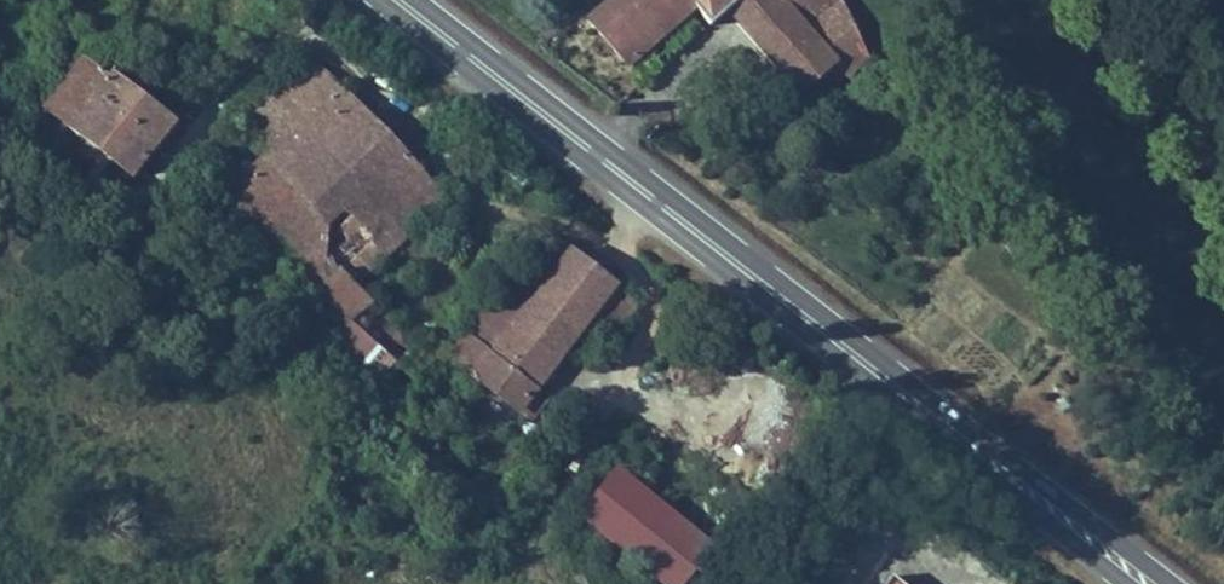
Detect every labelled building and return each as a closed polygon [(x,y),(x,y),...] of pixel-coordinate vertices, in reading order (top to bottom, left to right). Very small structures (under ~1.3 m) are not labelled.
[(725,15),(741,0),(610,0),(579,28),(621,77),(689,15),(706,33),(725,15)] [(725,15),(756,49),(775,32),(803,64),(853,17),(846,0),(741,0),(725,15)] [(775,32),(756,49),(813,114),(877,55),(874,48),(853,17),(803,64),(775,32)] [(172,123),(112,76),(107,82),(82,62),(46,109),(131,176),(172,123)] [(198,170),(208,183),(228,167),(315,85),(299,68),(249,105),(207,158),(198,170)] [(315,85),(228,167),(274,214),(361,134),(315,85)] [(361,134),(274,214),(321,265),(411,186),(361,134)] [(228,167),(208,183),(225,204),(206,224),(329,344),(311,364),(390,428),(454,367),(384,311),(372,321),(361,307),(321,265),(274,214),(228,167)] [(411,186),(321,265),(361,307),(450,230),(411,186)] [(542,245),(460,347),(482,361),(563,260),(542,245)] [(563,260),(482,361),(529,394),(572,341),(609,294),(563,260)] [(609,294),(572,341),(595,357),(633,311),(609,294)] [(715,545),(614,465),(573,515),(659,583),(683,583),(715,545)] [(910,564),(894,583),(936,583),(910,564)]
